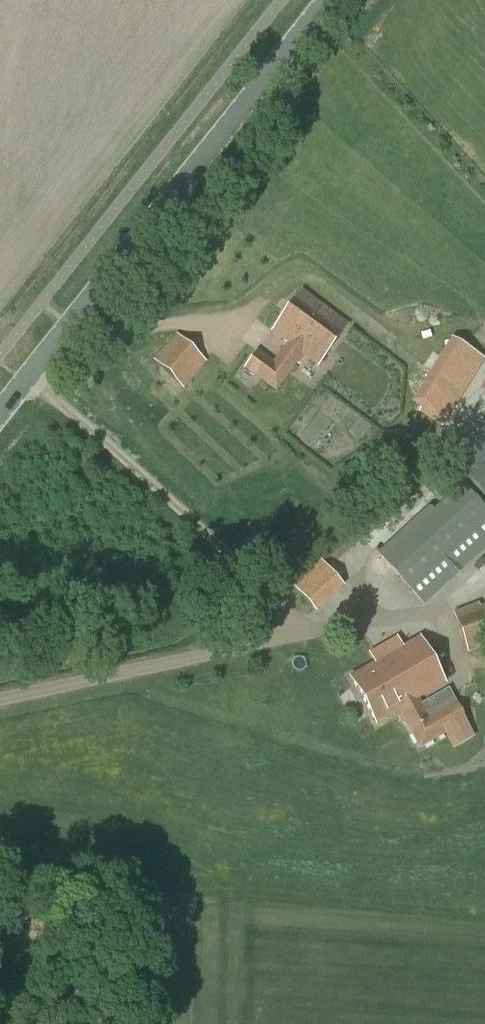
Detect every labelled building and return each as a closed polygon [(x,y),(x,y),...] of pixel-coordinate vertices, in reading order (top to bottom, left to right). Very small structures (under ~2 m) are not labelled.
[(301,291),(272,331),(287,342),(272,363),(256,352),(244,369),(276,391),(303,353),(318,364),(347,324),(301,291)] [(206,363),(178,337),(145,372),(172,399),(206,363)] [(416,398),(447,417),(483,359),(452,339),(416,398)] [(484,498),(484,460),(481,456),(463,474),(484,498)] [(457,479),(377,553),(425,604),(484,549),(484,509),(457,479)] [(332,548),(291,585),(323,619),(349,594),(352,597),(366,584),(364,581),(332,548)] [(453,613),(469,653),(484,646),(484,605),(479,607),(478,603),(453,613)] [(378,724),(400,711),(418,699),(446,683),(420,639),(352,679),(378,724)] [(418,699),(400,711),(420,747),(465,721),(447,689),(421,704),(418,699)]
